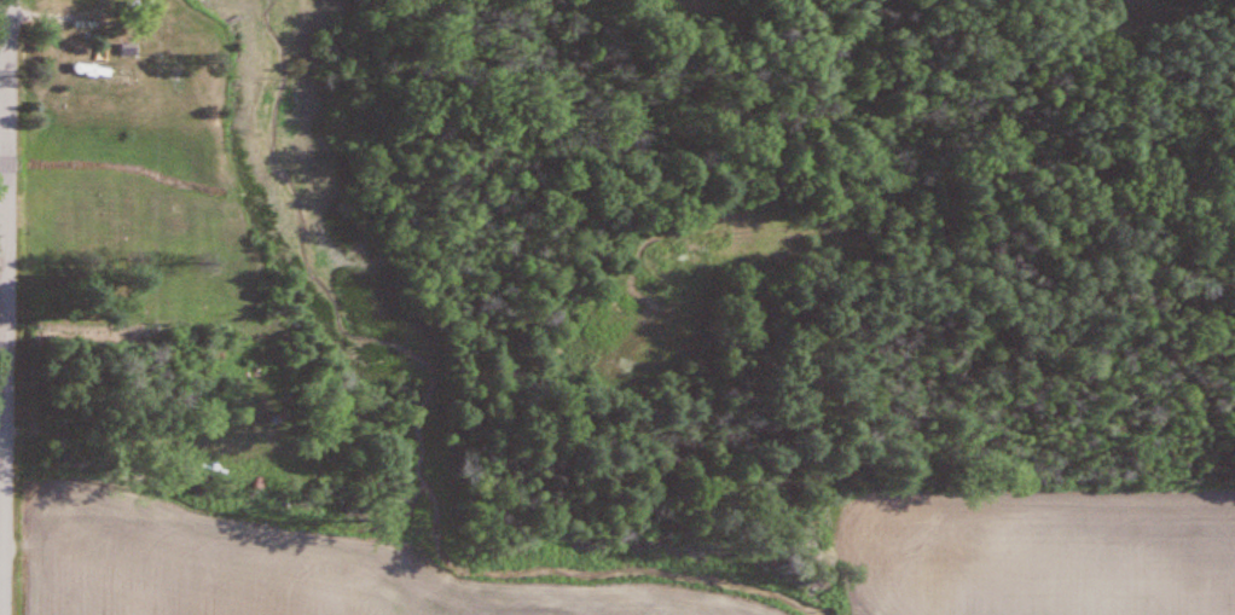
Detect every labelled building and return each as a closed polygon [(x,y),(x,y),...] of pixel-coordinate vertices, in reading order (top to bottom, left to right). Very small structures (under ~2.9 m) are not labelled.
[(112,69),(75,69),(75,80),(112,80),(112,69)]
